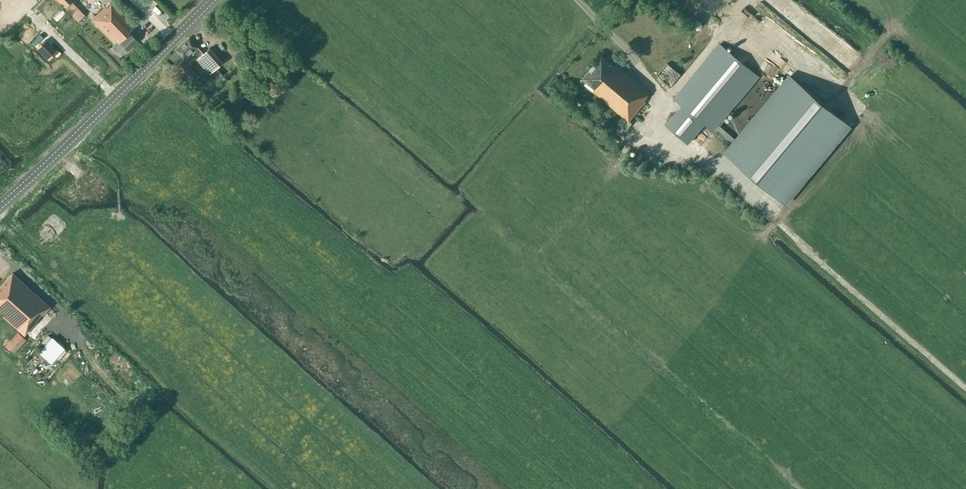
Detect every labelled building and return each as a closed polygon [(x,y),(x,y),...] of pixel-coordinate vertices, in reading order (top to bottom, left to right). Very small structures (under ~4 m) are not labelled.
[(123,52),(125,48),(128,50),(138,41),(130,32),(134,28),(109,2),(92,19),(116,44),(114,47),(123,52)] [(72,16),(78,22),(85,15),(79,9),(72,16)] [(819,44),(840,62),(852,50),(830,31),(819,44)] [(799,35),(792,43),(804,53),(811,44),(799,35)] [(189,37),(175,49),(184,59),(183,60),(175,67),(187,81),(195,73),(187,64),(188,63),(188,64),(194,58),(197,60),(216,81),(222,75),(216,67),(222,62),(209,48),(203,53),(189,37)] [(56,51),(44,39),(35,47),(48,59),(56,51)] [(704,124),(731,147),(725,154),(785,203),(850,125),(791,76),(738,139),(719,123),(759,76),(720,44),(674,98),(682,106),(666,125),(688,143),(704,124)] [(616,64),(614,66),(602,56),(583,78),(595,89),(593,92),(623,117),(618,123),(626,130),(632,123),(629,121),(646,101),(644,100),(650,93),(616,64)] [(667,63),(656,75),(670,87),(681,75),(667,63)] [(12,273),(0,286),(0,313),(24,335),(50,307),(12,273)] [(32,339),(44,326),(38,321),(26,334),(32,339)] [(14,352),(27,338),(18,330),(5,344),(14,352)] [(49,349),(57,338),(52,335),(44,346),(49,349)] [(54,356),(63,363),(72,354),(63,346),(54,356)] [(60,378),(66,383),(77,367),(71,363),(60,378)]
